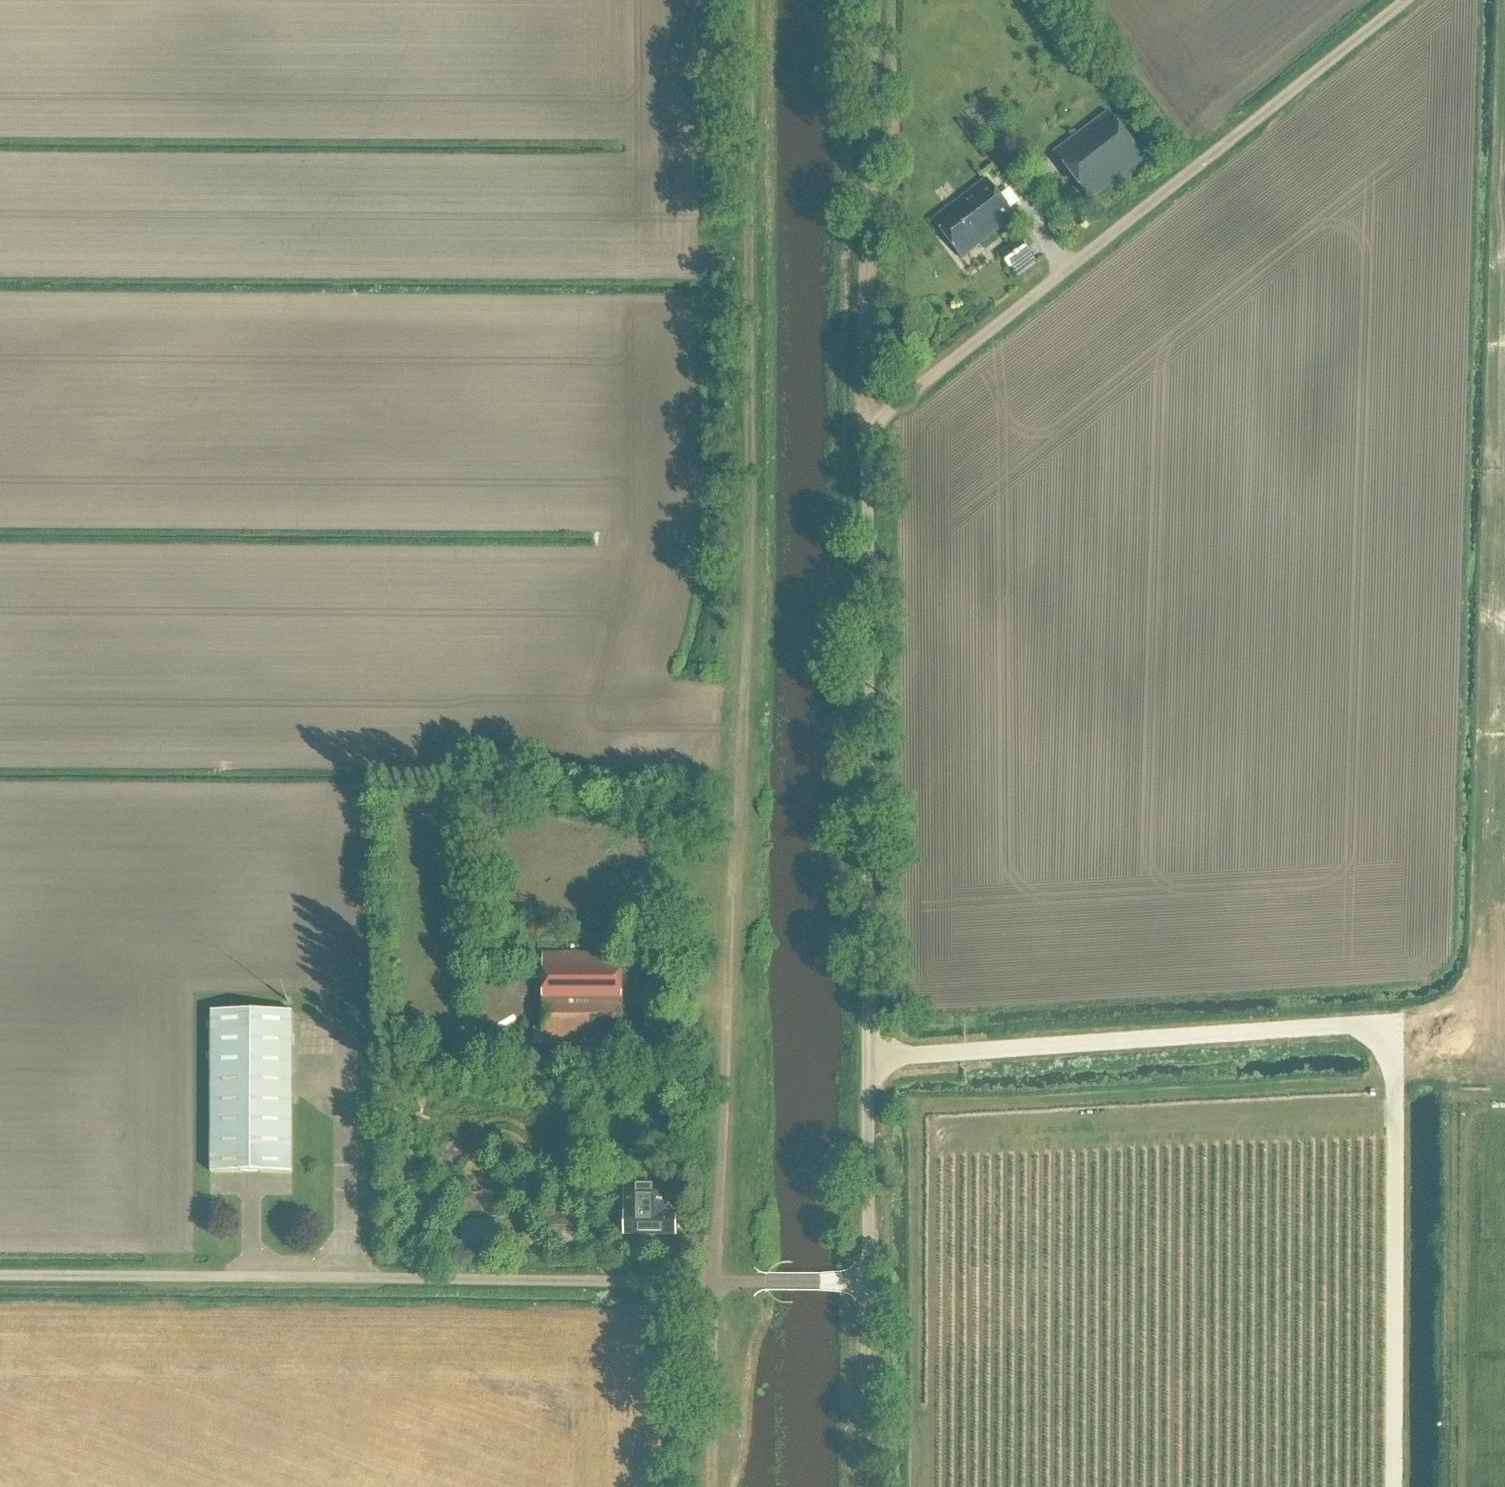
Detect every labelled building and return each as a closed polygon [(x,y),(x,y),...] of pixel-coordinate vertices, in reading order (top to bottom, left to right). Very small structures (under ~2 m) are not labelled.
[(1109,113),(1055,154),(1091,202),(1145,161),(1109,113)] [(988,180),(934,221),(962,260),(1016,218),(988,180)] [(1013,269),(1018,276),(1037,262),(1021,240),(1001,255),(1012,270),(1013,269)] [(604,1042),(604,1037),(622,1037),(622,954),(543,953),(542,1042),(604,1042)] [(211,1173),(292,1173),(293,1012),(212,1012),(211,1173)] [(623,1185),(625,1236),(676,1234),(675,1212),(665,1212),(664,1184),(623,1185)] [(463,1216),(496,1215),(496,1209),(492,1209),(492,1194),(463,1195),(463,1216)] [(545,1216),(546,1247),(581,1246),(580,1215),(545,1216)] [(503,1222),(461,1223),(462,1247),(504,1246),(503,1222)]
